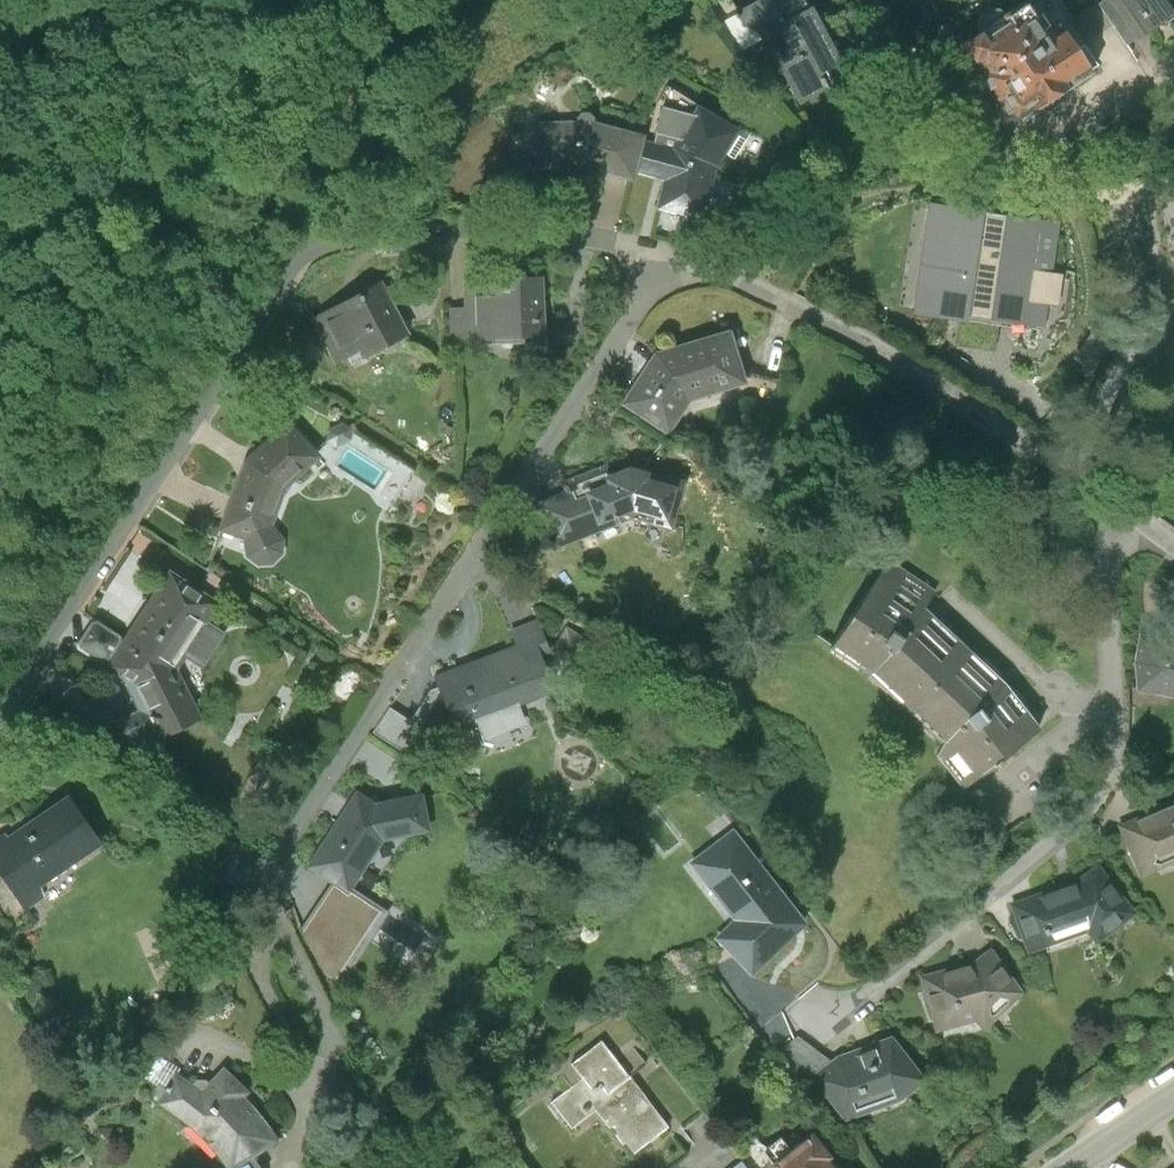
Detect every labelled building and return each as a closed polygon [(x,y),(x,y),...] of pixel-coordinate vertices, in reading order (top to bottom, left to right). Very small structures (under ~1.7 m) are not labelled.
[(733,0),(700,0),(739,52),(767,37),(803,101),(830,87),(826,81),(843,72),(827,42),(822,45),(806,16),(811,13),(804,0),(760,0),(739,12),(733,0)] [(1014,122),(1097,65),(1052,0),(1026,0),(1006,14),(1001,9),(995,8),(990,10),(984,14),(980,19),(978,26),(981,31),(961,45),(1014,122)] [(1124,39),(1148,23),(1152,28),(1173,13),(1173,11),(1167,0),(1105,0),(1099,4),(1124,39)] [(673,151),(641,142),(634,170),(668,179),(660,208),(700,219),(714,164),(722,152),(733,133),(735,130),(699,109),(700,108),(667,88),(642,126),(674,147),(673,151)] [(632,177),(634,170),(641,142),(642,137),(589,123),(534,125),(536,166),(585,166),(632,177)] [(745,141),(733,133),(722,152),(734,159),(745,141)] [(536,184),(519,184),(520,212),(537,212),(536,184)] [(1053,227),(933,211),(926,260),(937,262),(930,310),(963,315),(964,310),(1039,320),(1042,299),(1053,301),(1056,278),(1046,276),(1053,227)] [(540,278),(465,280),(466,310),(452,310),(453,338),(511,336),(540,335),(541,335),(540,278)] [(406,333),(380,284),(315,317),(338,361),(373,343),(376,349),(406,333)] [(656,356),(625,403),(666,430),(679,412),(676,406),(685,391),(742,374),(743,380),(750,382),(752,373),(740,370),(728,334),(656,356)] [(511,336),(511,349),(540,348),(540,335),(511,336)] [(774,412),(782,381),(752,373),(750,382),(746,404),(774,412)] [(329,430),(328,441),(337,447),(350,440),(351,430),(341,424),(329,430)] [(315,456),(288,426),(246,463),(222,528),(247,537),(247,553),(258,562),(271,562),(280,552),(280,539),(268,527),(283,486),(315,456)] [(670,526),(682,483),(628,468),(605,467),(565,485),(570,497),(585,535),(632,515),(670,526)] [(555,547),(585,535),(570,497),(540,509),(555,547)] [(884,658),(921,693),(972,635),(932,598),(944,585),(900,555),(843,634),(884,658)] [(234,587),(209,571),(204,579),(199,587),(224,603),(234,587)] [(209,599),(169,573),(125,640),(108,665),(122,674),(140,710),(122,719),(117,731),(122,740),(133,742),(150,734),(156,723),(161,735),(198,717),(170,661),(176,652),(202,668),(224,633),(198,616),(209,599)] [(95,619),(78,644),(108,665),(125,640),(95,619)] [(444,700),(455,730),(481,721),(486,736),(520,723),(513,701),(529,694),(531,701),(555,692),(549,679),(541,655),(550,652),(549,650),(538,622),(512,632),(520,652),(463,674),(461,668),(436,678),(440,689),(444,700)] [(557,647),(549,650),(550,652),(541,655),(549,679),(564,676),(584,689),(605,655),(568,631),(557,647)] [(1014,675),(972,635),(921,693),(959,728),(948,742),(972,774),(1045,720),(1014,675)] [(1142,635),(1137,664),(1139,690),(1173,696),(1173,641),(1142,635)] [(444,700),(440,689),(432,692),(412,724),(421,730),(439,702),(444,700)] [(412,724),(390,709),(374,736),(410,758),(426,733),(421,730),(412,724)] [(358,796),(322,851),(326,854),(315,871),(346,891),(378,842),(429,830),(422,797),(376,808),(358,796)] [(0,839),(0,873),(25,908),(44,897),(37,877),(60,861),(69,865),(96,846),(65,803),(22,829),(24,833),(10,842),(4,837),(0,839)] [(1139,874),(1154,868),(1156,870),(1173,861),(1173,803),(1144,816),(1143,814),(1120,824),(1120,827),(1130,848),(1128,850),(1139,874)] [(802,921),(731,830),(690,863),(735,918),(716,936),(749,971),(802,921)] [(1072,883),(1014,904),(1028,951),(1086,930),(1096,942),(1134,913),(1097,864),(1072,883)] [(967,965),(919,978),(933,1031),(971,1019),(983,1028),(1019,993),(988,950),(967,965)] [(833,1058),(797,1032),(774,1050),(794,1075),(808,1064),(815,1073),(833,1058)] [(678,1119),(613,1033),(583,1055),(596,1072),(566,1095),(585,1120),(609,1102),(642,1146),(678,1119)] [(838,1053),(833,1058),(815,1073),(813,1074),(843,1115),(862,1109),(860,1104),(894,1089),(897,1096),(923,1074),(890,1034),(838,1053)] [(187,1082),(175,1075),(169,1087),(165,1085),(163,1088),(167,1090),(160,1103),(175,1110),(189,1123),(196,1118),(209,1130),(224,1147),(218,1152),(228,1167),(229,1167),(255,1151),(274,1139),(267,1126),(250,1107),(240,1097),(246,1091),(223,1070),(202,1091),(196,1088),(187,1082)] [(784,1158),(792,1167),(851,1167),(837,1150),(841,1147),(825,1127),(784,1158)] [(255,1151),(229,1167),(228,1167),(227,1167),(264,1167),(263,1166),(259,1165),(255,1158),(256,1157),(256,1154),(255,1151)] [(755,1154),(736,1167),(765,1167),(755,1154)]
